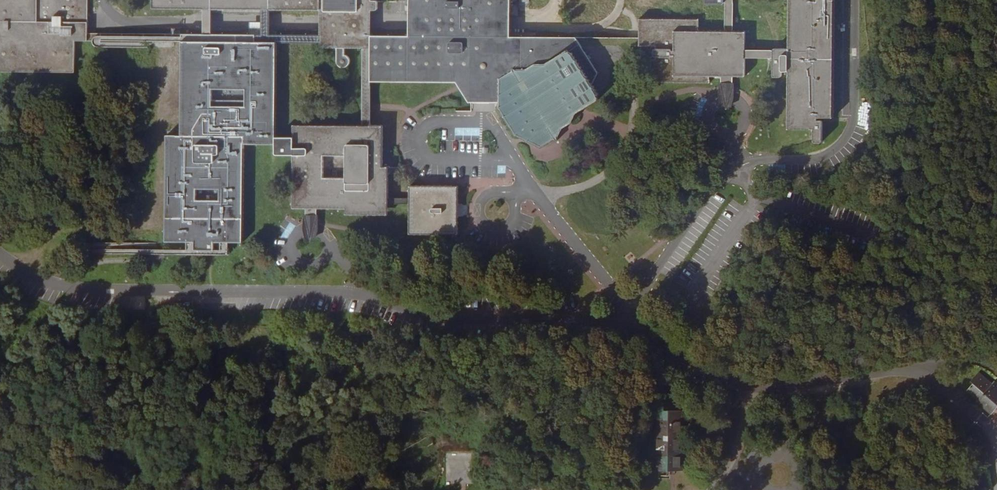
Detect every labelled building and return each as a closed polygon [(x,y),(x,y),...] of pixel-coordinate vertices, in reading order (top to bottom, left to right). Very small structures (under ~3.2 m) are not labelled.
[(694,26),(694,18),(635,16),(633,38),(507,36),(409,36),(369,34),(313,34),(88,32),(87,0),(0,0),(0,73),(72,73),(72,42),(178,43),(178,134),(164,135),(166,225),(192,225),(193,236),(210,235),(211,225),(244,225),(244,144),(274,145),(275,159),(295,158),(295,208),(378,210),(378,124),(367,123),(368,84),(454,84),(467,101),(487,102),(508,133),(547,158),(596,97),(590,80),(598,77),(583,45),(654,44),(654,58),(647,59),(647,81),(707,81),(707,72),(744,71),(745,56),(768,56),(768,75),(775,76),(777,68),(785,67),(787,129),(808,129),(809,145),(821,145),(822,119),(835,118),(835,12),(828,12),(828,0),(783,0),(783,45),(745,45),(742,29),(730,28),(731,0),(720,0),(720,26),(694,26)] [(152,9),(313,9),(370,9),(371,0),(152,0),(152,9)] [(409,12),(508,12),(506,0),(409,0),(409,12)] [(370,9),(313,9),(313,25),(313,34),(369,34),(370,25),(370,9)] [(508,12),(409,12),(409,25),(409,36),(507,36),(507,25),(508,12)] [(720,88),(720,106),(732,105),(732,87),(720,88)] [(407,237),(452,237),(453,186),(408,187),(407,237)] [(316,214),(303,214),(305,239),(317,238),(316,214)] [(287,241),(292,225),(281,221),(276,237),(287,241)] [(991,389),(995,383),(987,376),(982,381),(967,369),(960,375),(964,380),(962,387),(971,396),(968,402),(975,408),(981,402),(988,405),(996,397),(996,395),(991,389)] [(659,424),(658,478),(687,477),(687,416),(673,416),(670,405),(650,405),(650,423),(659,424)]
